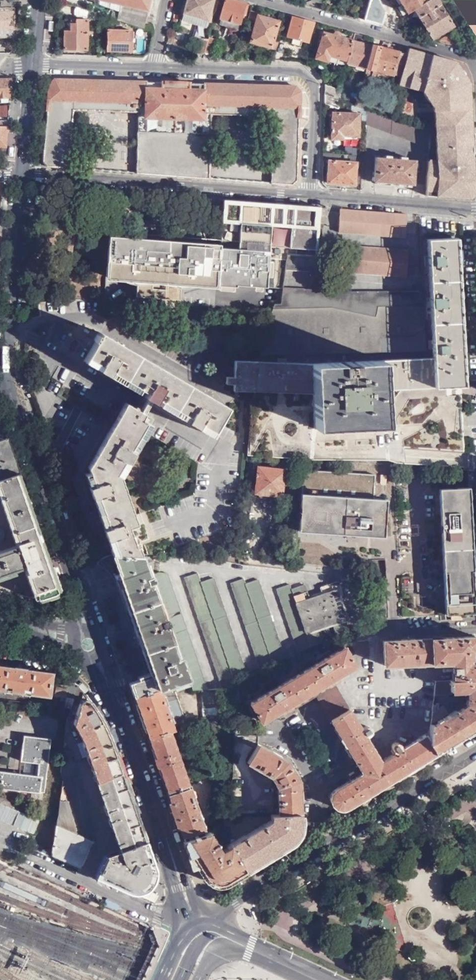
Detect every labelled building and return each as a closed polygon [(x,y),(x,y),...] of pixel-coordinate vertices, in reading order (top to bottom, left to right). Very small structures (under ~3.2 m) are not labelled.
[(144,28),(150,0),(99,0),(120,4),(118,20),(144,28)] [(211,10),(214,0),(187,0),(183,14),(193,16),(191,21),(196,22),(196,23),(206,26),(211,10)] [(247,15),(250,5),(233,0),(225,0),(220,18),(221,18),(219,24),(238,30),(239,26),(241,26),(242,24),(241,24),(244,14),(247,15)] [(404,22),(410,19),(407,12),(414,8),(427,0),(391,0),(404,22)] [(438,0),(427,0),(414,8),(432,39),(454,26),(438,0)] [(88,20),(99,20),(99,14),(76,7),(75,23),(64,23),(64,49),(87,50),(88,20)] [(0,8),(0,29),(13,29),(13,8),(0,8)] [(276,49),(279,41),(274,40),(278,22),(258,16),(258,12),(251,10),(247,24),(255,26),(251,42),(276,49)] [(314,22),(292,17),(287,37),(290,38),(288,43),(304,47),(305,42),(308,43),(314,22)] [(132,51),(132,31),(108,30),(108,51),(132,51)] [(466,46),(456,31),(453,33),(458,41),(455,42),(450,34),(439,41),(464,48),(466,46)] [(355,33),(351,33),(349,40),(342,38),(343,34),(341,33),(339,33),(338,33),(336,36),(323,33),(317,57),(346,66),(347,62),(355,33)] [(362,35),(355,33),(347,62),(366,68),(372,46),(360,43),(362,35)] [(209,39),(205,53),(213,53),(217,39),(209,37),(209,39)] [(197,53),(205,53),(209,39),(201,39),(197,53)] [(372,46),(366,68),(364,76),(398,85),(402,72),(406,53),(372,44),(372,46)] [(473,193),(472,170),(471,149),(469,82),(455,61),(408,47),(406,53),(402,72),(398,85),(390,119),(396,121),(418,129),(430,133),(429,142),(429,148),(426,195),(434,196),(468,198),(473,193)] [(9,103),(12,78),(0,79),(0,103),(9,103)] [(275,116),(271,183),(292,185),(297,180),(301,91),(295,86),(54,79),(48,84),(42,161),(46,167),(67,168),(72,110),(141,112),(136,173),(209,179),(214,114),(275,116)] [(339,90),(326,85),(325,95),(341,101),(344,92),(339,90)] [(356,106),(360,108),(362,109),(366,95),(359,92),(356,106)] [(341,101),(325,95),(325,104),(338,109),(341,101)] [(396,121),(390,119),(366,110),(366,124),(429,148),(429,142),(430,133),(418,129),(396,121)] [(359,136),(360,114),(332,113),(332,124),(329,124),(329,130),(332,130),(332,139),(342,139),(343,136),(359,136)] [(341,154),(323,152),(323,160),(329,161),(328,183),(355,185),(357,163),(338,161),(338,157),(340,157),(341,154)] [(413,184),(415,160),(375,157),(374,181),(413,184)] [(227,161),(227,178),(263,178),(263,161),(227,161)] [(220,202),(217,247),(105,238),(102,282),(133,284),(132,299),(176,302),(177,288),(214,290),(214,287),(232,289),(232,287),(280,290),(282,269),(285,257),(314,258),(315,224),(316,209),(220,202)] [(322,224),(324,209),(316,209),(315,224),(322,224)] [(405,236),(407,213),(339,209),(338,231),(405,236)] [(427,242),(429,295),(460,294),(459,266),(457,240),(427,242)] [(405,275),(408,248),(328,243),(326,270),(335,270),(336,257),(341,258),(341,271),(405,275)] [(285,257),(282,269),(313,272),(314,258),(285,257)] [(423,305),(422,291),(332,291),(332,289),(283,287),(281,305),(274,305),(272,311),(311,309),(336,309),(376,318),(377,307),(423,305)] [(429,295),(432,337),(462,335),(461,314),(460,294),(429,295)] [(425,351),(423,305),(377,307),(376,318),(336,309),(311,309),(272,311),(271,316),(259,357),(425,351)] [(228,406),(101,333),(99,335),(97,334),(94,341),(95,342),(84,362),(102,372),(138,393),(140,388),(144,390),(149,393),(146,397),(193,424),(211,435),(228,406)] [(433,360),(382,361),(384,396),(404,395),(435,393),(436,400),(466,400),(464,367),(462,335),(432,337),(433,360)] [(382,361),(313,363),(314,395),(315,436),(385,433),(384,403),(384,396),(382,361)] [(257,363),(235,363),(235,373),(235,377),(226,377),(226,385),(235,385),(234,391),(257,392),(257,363)] [(257,392),(257,395),(281,395),(314,395),(313,363),(257,363),(257,389),(257,392)] [(112,555),(141,556),(136,538),(133,539),(129,527),(137,524),(120,477),(151,425),(142,419),(145,414),(126,403),(106,438),(88,468),(90,473),(86,474),(98,514),(104,530),(112,555)] [(29,568),(40,599),(57,592),(5,443),(0,445),(0,577),(29,568)] [(281,495),(285,469),(258,466),(255,492),(258,493),(258,496),(260,498),(264,498),(266,496),(266,493),(281,495)] [(373,498),(374,474),(303,469),(299,530),(343,533),(343,528),(370,530),(370,535),(384,536),(386,498),(373,498)] [(475,613),(470,487),(440,488),(446,614),(475,613)] [(131,683),(135,696),(159,688),(160,691),(175,691),(190,686),(151,575),(148,576),(141,556),(112,555),(121,585),(118,586),(149,673),(150,676),(131,683)] [(160,573),(151,575),(190,686),(192,690),(201,690),(207,690),(167,573),(160,573)] [(246,674),(213,578),(201,582),(198,574),(185,578),(222,688),(235,688),(236,684),(234,679),(246,674)] [(246,584),(244,578),(231,582),(260,668),(285,658),(258,580),(246,584)] [(333,623),(338,636),(351,632),(347,620),(350,620),(339,588),(342,588),(339,581),(320,585),(323,593),(309,598),(304,584),(291,588),(290,584),(277,588),(299,652),(324,642),(319,627),(333,623)] [(475,677),(475,658),(472,659),(471,653),(471,650),(475,649),(475,644),(475,635),(415,639),(415,637),(407,638),(401,638),(401,640),(384,641),(385,664),(449,661),(450,679),(475,677)] [(288,704),(313,690),(325,683),(335,677),(355,665),(344,646),(250,702),(261,721),(288,704)] [(47,696),(51,674),(0,667),(0,689),(47,696)] [(313,690),(324,708),(349,708),(334,684),(338,682),(335,677),(325,683),(313,690)] [(436,753),(467,734),(475,729),(475,677),(450,679),(436,680),(433,694),(450,693),(451,690),(466,689),(469,692),(469,697),(466,701),(463,701),(453,707),(456,711),(453,710),(426,727),(424,735),(436,753)] [(64,708),(71,710),(75,686),(75,683),(67,680),(66,685),(67,685),(66,697),(65,701),(64,708)] [(66,685),(55,683),(54,695),(61,696),(61,700),(65,701),(66,697),(65,696),(66,685)] [(71,710),(67,722),(74,722),(81,736),(88,752),(118,844),(121,853),(109,857),(99,881),(124,892),(133,895),(139,896),(143,896),(147,894),(150,892),(152,890),(155,887),(156,885),(158,881),(159,879),(159,876),(159,872),(147,834),(116,754),(112,743),(102,723),(91,703),(84,694),(85,693),(79,686),(77,687),(75,686),(71,710)] [(135,696),(149,736),(169,729),(170,730),(173,728),(171,720),(160,691),(159,688),(135,696)] [(217,723),(218,708),(220,689),(207,690),(201,690),(204,723),(217,723)] [(175,691),(160,691),(171,720),(183,716),(175,691)] [(429,710),(426,725),(445,713),(439,702),(429,710)] [(328,715),(331,720),(349,709),(349,708),(324,708),(328,715)] [(341,810),(344,809),(413,767),(436,753),(424,735),(403,748),(399,743),(397,742),(394,743),(392,745),(392,749),(395,753),(376,765),(370,755),(375,752),(365,736),(373,731),(374,727),(372,724),(369,724),(361,728),(349,709),(331,720),(346,745),(362,773),(356,776),(354,773),(352,774),(349,776),(351,780),(334,790),(330,794),(329,800),(332,805),(336,809),(341,810)] [(149,736),(167,791),(187,785),(188,784),(170,730),(169,729),(149,736)] [(46,776),(42,776),(44,765),(48,764),(51,738),(24,735),(21,761),(34,763),(33,775),(0,771),(0,788),(39,793),(40,791),(44,792),(46,776)] [(279,814),(301,813),(299,781),(287,761),(258,744),(247,762),(271,776),(278,786),(279,814)] [(64,780),(52,850),(52,855),(80,868),(84,857),(88,858),(94,843),(92,842),(93,836),(75,762),(72,762),(71,750),(63,749),(61,767),(63,767),(62,774),(64,780)] [(167,791),(184,840),(204,833),(187,785),(167,791)] [(231,845),(246,869),(291,842),(297,834),(301,827),(301,813),(279,814),(271,815),(271,820),(231,845)] [(225,881),(246,869),(231,845),(221,851),(209,832),(204,833),(184,840),(196,871),(200,869),(204,876),(212,881),(219,882),(225,881)]
